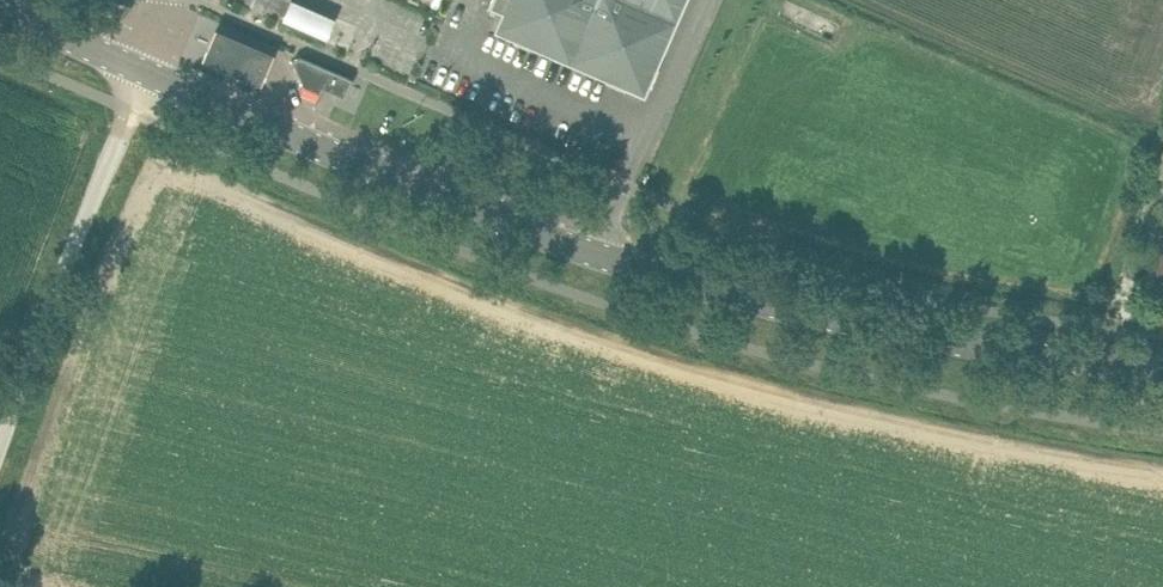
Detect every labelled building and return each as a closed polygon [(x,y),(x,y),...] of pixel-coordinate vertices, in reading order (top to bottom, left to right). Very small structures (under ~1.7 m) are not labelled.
[(295,0),(290,0),(281,21),(325,40),(335,17),(295,0)] [(495,30),(644,95),(686,0),(508,0),(495,30)] [(271,79),(283,46),(223,24),(211,57),(271,79)] [(323,87),(344,96),(352,78),(300,56),(292,59),(303,86),(320,93),(323,87)] [(1152,173),(1162,174),(1162,146),(1152,173)]
